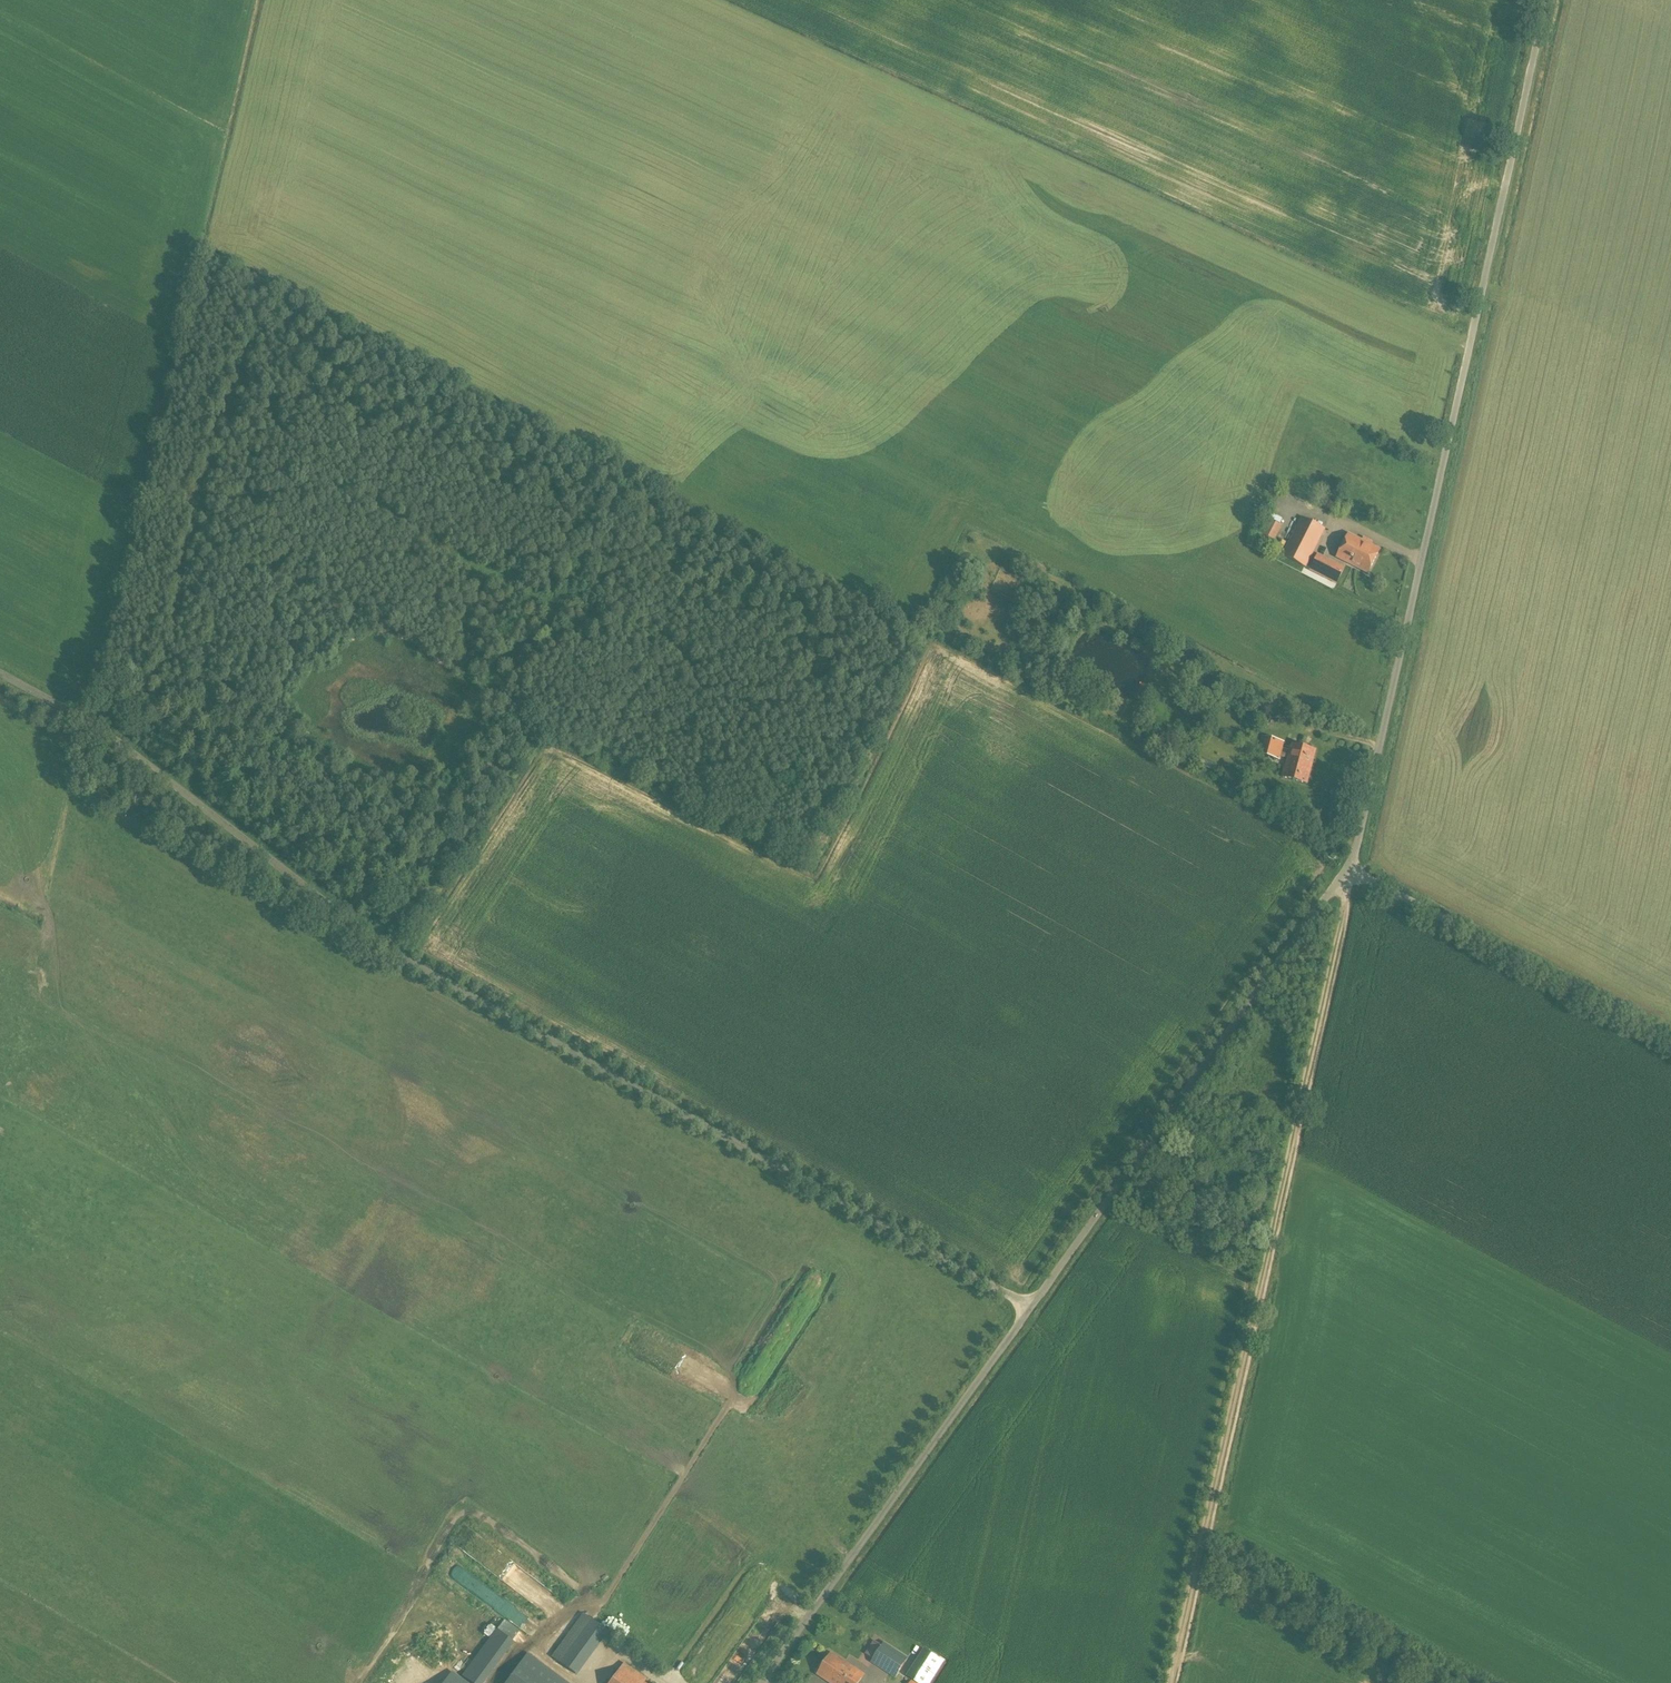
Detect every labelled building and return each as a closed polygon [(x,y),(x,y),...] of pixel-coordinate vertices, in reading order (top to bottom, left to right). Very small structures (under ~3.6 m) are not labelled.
[(1283,555),(1306,567),(1325,529),(1302,517),(1283,555)] [(1255,541),(1270,549),(1282,526),(1266,518),(1255,541)] [(1349,534),(1337,558),(1368,573),(1380,550),(1349,534)] [(1318,554),(1310,571),(1328,580),(1336,564),(1318,554)] [(1282,777),(1307,784),(1316,750),(1292,744),(1290,750),(1283,748),(1284,742),(1262,736),(1258,754),(1280,759),(1280,757),(1288,758),(1286,767),(1284,766),(1282,777)] [(583,1613),(552,1656),(577,1674),(608,1631),(583,1613)] [(502,1621),(499,1626),(497,1629),(512,1640),(519,1631),(504,1619),(502,1621)] [(472,1682),(485,1682),(514,1642),(496,1629),(462,1676),(472,1682)] [(909,1658),(884,1641),(871,1662),(896,1678),(897,1675),(900,1677),(911,1661),(908,1659),(909,1658)] [(528,1652),(505,1682),(569,1682),(528,1652)] [(831,1653),(817,1675),(830,1682),(859,1682),(864,1675),(831,1653)] [(645,1681),(647,1679),(624,1662),(608,1682),(647,1682),(645,1681)]
